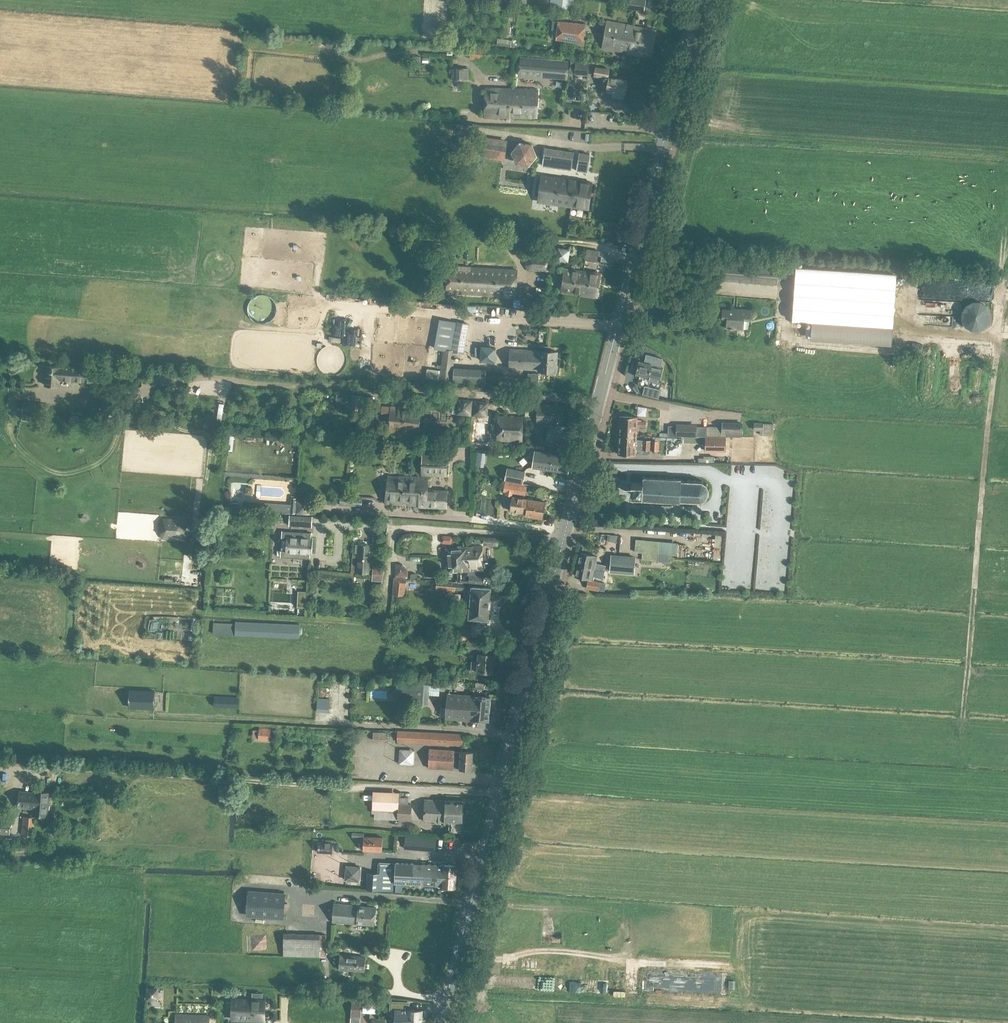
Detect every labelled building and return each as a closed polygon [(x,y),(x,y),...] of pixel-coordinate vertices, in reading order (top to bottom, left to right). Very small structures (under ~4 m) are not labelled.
[(550,7),(575,10),(576,0),(551,0),(550,7)] [(624,8),(644,11),(646,0),(625,0),(624,8)] [(557,30),(556,39),(582,42),(584,24),(558,21),(557,30)] [(608,22),(603,47),(625,51),(628,36),(631,36),(633,26),(608,22)] [(631,36),(628,36),(625,51),(651,56),(655,30),(633,26),(631,36)] [(512,40),(498,38),(497,45),(511,47),(512,40)] [(470,58),(485,58),(485,48),(470,48),(470,58)] [(569,61),(520,57),(519,75),(567,79),(569,61)] [(588,76),(589,62),(576,61),(574,75),(588,76)] [(468,79),(468,68),(451,68),(452,79),(468,79)] [(609,70),(596,68),(595,76),(605,78),(602,94),(623,98),(626,81),(610,78),(608,78),(609,70)] [(511,89),(485,87),(484,117),(511,117),(511,89)] [(538,90),(511,89),(511,117),(537,117),(538,90)] [(574,91),(567,90),(565,98),(572,99),(574,91)] [(543,166),(571,170),(574,152),(545,148),(543,166)] [(579,153),(577,171),(587,172),(590,154),(579,153)] [(541,174),(537,203),(539,203),(563,206),(572,208),(574,193),(591,195),(593,182),(567,178),(541,174)] [(574,193),(572,208),(589,210),(590,201),(591,195),(574,193)] [(569,249),(558,248),(556,259),(568,261),(569,249)] [(587,250),(585,260),(597,261),(598,251),(587,250)] [(526,270),(550,271),(550,258),(527,256),(526,270)] [(449,265),(447,292),(517,295),(518,270),(476,266),(449,265)] [(561,291),(580,294),(584,272),(565,269),(561,291)] [(597,296),(601,275),(584,272),(580,294),(597,296)] [(520,307),(533,307),(533,299),(521,299),(520,307)] [(723,309),(722,318),(727,318),(726,328),(744,329),(745,319),(751,320),(752,309),(738,308),(738,310),(723,309)] [(438,331),(435,348),(443,350),(439,380),(451,381),(454,352),(463,353),(469,323),(457,321),(454,334),(438,331)] [(510,349),(509,368),(556,371),(557,352),(551,351),(552,346),(540,346),(539,350),(510,349)] [(639,361),(636,373),(649,376),(648,380),(659,383),(663,367),(661,366),(663,358),(646,354),(644,362),(639,361)] [(60,381),(98,384),(99,368),(46,365),(44,386),(60,387),(60,381)] [(453,381),(502,384),(503,372),(486,371),(486,369),(454,367),(453,381)] [(427,369),(426,379),(437,380),(438,370),(427,369)] [(538,374),(529,373),(528,381),(538,382),(538,374)] [(660,390),(645,386),(643,394),(658,398),(660,390)] [(346,408),(363,410),(365,396),(348,394),(338,393),(337,398),(340,399),(339,407),(346,408)] [(96,400),(91,405),(92,412),(96,416),(103,415),(108,410),(107,404),(103,400),(96,400)] [(458,400),(457,414),(470,415),(472,401),(458,400)] [(474,401),(473,414),(486,415),(487,402),(474,401)] [(44,403),(23,402),(22,412),(44,413),(44,403)] [(390,414),(389,431),(419,434),(421,409),(383,406),(382,414),(390,414)] [(550,424),(559,425),(559,424),(562,424),(563,407),(537,406),(536,422),(550,422),(550,424)] [(522,417),(498,416),(497,440),(522,441),(522,417)] [(619,425),(618,435),(637,435),(637,431),(637,427),(640,427),(645,427),(646,421),(638,421),(638,417),(620,416),(619,425)] [(300,428),(308,429),(310,420),(301,419),(300,428)] [(550,424),(550,425),(544,425),(543,432),(575,435),(576,428),(558,426),(559,425),(550,424)] [(723,424),(722,433),(743,434),(743,424),(723,424)] [(667,439),(666,455),(681,456),(682,443),(683,435),(695,436),(695,427),(695,426),(677,426),(677,435),(676,435),(676,438),(668,437),(667,437),(667,439)] [(554,447),(554,441),(574,443),(575,435),(543,432),(543,436),(539,435),(538,445),(554,447)] [(618,435),(618,445),(619,445),(643,446),(643,440),(641,440),(637,440),(637,435),(618,435)] [(726,451),(726,436),(705,436),(705,451),(726,451)] [(643,446),(643,450),(650,450),(651,440),(643,440),(643,446)] [(651,440),(650,450),(659,451),(660,440),(651,440)] [(619,445),(618,454),(636,455),(636,451),(643,451),(643,450),(643,446),(619,445)] [(554,472),(557,455),(534,451),(531,468),(554,472)] [(423,475),(447,475),(448,456),(424,455),(423,475)] [(565,473),(568,457),(557,455),(554,472),(565,473)] [(504,480),(523,484),(525,471),(507,467),(504,480)] [(428,506),(428,491),(429,478),(389,476),(385,504),(418,506),(428,506)] [(650,500),(650,502),(652,502),(652,500),(658,501),(657,502),(659,503),(659,501),(665,501),(665,503),(666,503),(666,501),(672,501),(672,503),(673,503),(673,501),(679,502),(681,502),(681,500),(686,500),(686,502),(688,502),(688,501),(693,501),(693,503),(695,503),(695,501),(700,501),(701,503),(702,503),(701,501),(705,499),(706,501),(707,500),(706,498),(708,495),(710,496),(710,494),(708,494),(709,491),(711,490),(711,489),(709,489),(707,486),(709,485),(708,484),(706,485),(703,483),(704,481),(703,481),(702,483),(696,482),(697,480),(695,480),(695,482),(690,482),(690,480),(689,480),(689,482),(684,481),(684,480),(683,480),(683,479),(682,479),(682,480),(676,479),(676,478),(674,478),(674,479),(668,479),(668,477),(667,477),(667,479),(661,479),(661,477),(660,477),(660,478),(654,478),(654,476),(653,476),(652,478),(646,478),(646,476),(644,476),(644,483),(632,482),(631,494),(636,494),(636,495),(637,496),(639,496),(640,495),(643,495),(642,502),(644,502),(644,500),(650,500)] [(525,485),(505,481),(503,491),(506,492),(505,495),(512,496),(513,493),(526,495),(527,486),(525,486),(525,485)] [(448,492),(428,491),(428,506),(447,507),(448,492)] [(340,504),(362,506),(363,497),(341,495),(340,504)] [(510,511),(526,514),(528,499),(513,497),(510,511)] [(528,499),(526,514),(525,516),(542,519),(545,502),(528,499)] [(289,526),(312,527),(313,516),(290,515),(289,526)] [(160,533),(162,539),(184,539),(187,533),(187,525),(185,519),(162,518),(160,524),(160,533)] [(281,557),(310,558),(311,554),(312,554),(313,537),(311,537),(312,533),(282,531),(282,537),(287,537),(286,551),(281,551),(281,557)] [(451,536),(443,535),(442,537),(441,542),(443,543),(451,544),(452,543),(453,537),(451,536)] [(722,560),(724,535),(715,535),(713,559),(722,560)] [(474,545),(484,544),(483,537),(474,537),(474,545)] [(636,539),(635,552),(642,553),(642,560),(658,561),(659,554),(660,541),(636,539)] [(359,550),(358,550),(356,572),(369,573),(369,576),(372,576),(371,580),(382,581),(383,566),(373,565),(372,568),(369,568),(370,560),(368,560),(369,546),(360,545),(359,550)] [(468,547),(469,557),(470,571),(470,576),(469,583),(475,584),(485,583),(484,575),(477,576),(476,571),(484,570),(483,546),(468,547)] [(446,549),(447,559),(469,557),(468,547),(446,549)] [(580,553),(578,565),(595,569),(605,571),(606,565),(596,563),(597,556),(580,553)] [(611,554),(610,572),(635,574),(635,568),(636,557),(636,556),(611,554)] [(460,583),(469,583),(470,576),(470,571),(469,557),(447,559),(448,573),(457,572),(458,582),(460,583)] [(395,577),(408,577),(408,569),(403,564),(395,564),(395,577)] [(578,565),(576,575),(593,579),(594,576),(599,577),(598,579),(603,580),(603,578),(605,571),(595,569),(578,565)] [(394,577),(392,594),(399,595),(399,597),(405,597),(405,596),(406,585),(407,578),(394,577)] [(605,591),(606,583),(588,580),(587,588),(599,590),(605,591)] [(437,581),(436,590),(455,591),(455,589),(464,590),(462,616),(469,616),(469,618),(478,619),(478,624),(487,624),(488,619),(491,588),(472,586),(472,584),(460,583),(437,581)] [(371,583),(371,594),(381,595),(382,584),(371,583)] [(235,635),(300,638),(300,626),(235,623),(219,623),(219,633),(235,634),(235,635)] [(477,671),(492,672),(494,654),(479,653),(478,661),(471,661),(471,670),(477,671)] [(440,685),(402,682),(401,702),(427,703),(428,694),(440,695),(440,690),(445,690),(446,683),(440,682),(440,685)] [(130,707),(152,708),(154,708),(155,691),(131,690),(130,707)] [(440,707),(440,716),(446,717),(446,719),(464,720),(468,720),(468,716),(472,716),(473,696),(448,694),(447,707),(440,707)] [(214,706),(239,708),(239,697),(215,696),(214,706)] [(468,716),(468,720),(489,722),(491,697),(473,696),(472,716),(468,716)] [(330,703),(329,703),(317,703),(317,711),(329,712),(330,703)] [(271,740),(271,728),(259,728),(258,740),(271,740)] [(463,734),(398,730),(397,742),(462,745),(463,734)] [(428,768),(453,769),(453,768),(459,768),(459,769),(472,769),(472,752),(460,751),(460,752),(454,751),(454,750),(430,749),(428,768)] [(372,808),(397,809),(398,792),(373,790),(372,808)] [(35,791),(35,793),(20,791),(19,807),(34,808),(33,815),(49,816),(51,792),(35,791)] [(399,798),(398,820),(411,821),(411,805),(408,805),(408,799),(399,798)] [(452,831),(461,832),(462,822),(463,801),(445,800),(424,800),(424,821),(445,822),(450,822),(450,824),(449,824),(449,830),(452,830),(452,831)] [(24,835),(33,836),(35,817),(24,816),(23,833),(24,835)] [(10,835),(11,822),(0,820),(0,834),(10,835)] [(352,833),(352,837),(363,838),(363,850),(382,851),(383,837),(364,836),(364,833),(352,833)] [(436,839),(424,838),(423,850),(435,851),(436,839)] [(318,850),(332,851),(332,843),(318,842),(318,850)] [(368,873),(367,889),(377,889),(393,890),(394,865),(395,865),(396,862),(379,861),(379,863),(378,873),(368,873)] [(440,887),(455,888),(457,865),(442,864),(442,865),(396,862),(395,865),(394,883),(441,886),(440,887)] [(345,880),(360,881),(361,867),(346,865),(345,880)] [(249,892),(247,916),(283,919),(285,895),(249,892)] [(376,907),(334,904),(332,922),(374,925),(376,907)] [(283,955),(319,956),(320,941),(325,941),(326,934),(284,933),(283,955)] [(330,954),(328,969),(335,969),(335,977),(351,979),(351,973),(357,974),(357,971),(364,972),(365,957),(356,956),(356,957),(352,956),(344,955),(344,948),(336,947),(336,954),(330,954)] [(233,999),(232,1019),(252,1020),(264,1020),(265,1000),(262,1000),(262,994),(253,993),(253,1000),(233,999)] [(352,999),(351,1017),(361,1018),(362,1000),(352,999)] [(364,1000),(364,1011),(376,1012),(376,1001),(364,1000)] [(390,1001),(390,1010),(396,1011),(395,1018),(422,1020),(423,1011),(409,1010),(410,1002),(390,1001)] [(176,1022),(209,1022),(209,1015),(176,1014),(176,1022)]
